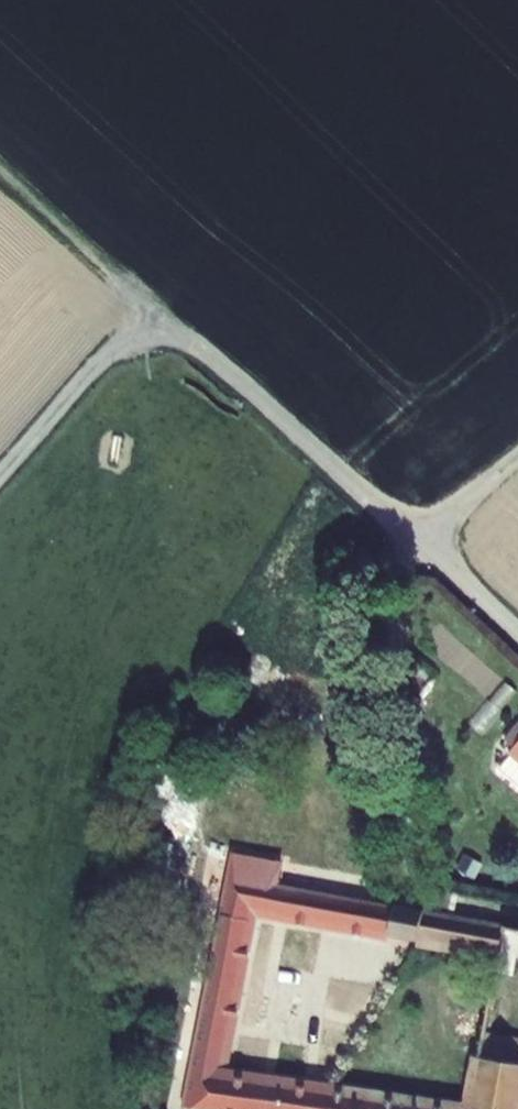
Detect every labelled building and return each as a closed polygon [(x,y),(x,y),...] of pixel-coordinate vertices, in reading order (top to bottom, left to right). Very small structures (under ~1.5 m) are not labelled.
[(502,766),(517,779),(517,755),(513,752),(502,766)] [(174,834),(191,766),(155,757),(138,825),(174,834)] [(429,912),(280,885),(288,840),(242,832),(196,1087),(202,1089),(200,1101),(242,1108),(336,1108),(338,1086),(236,1067),(263,916),(426,945),(429,913),(429,912)] [(429,913),(426,945),(505,959),(511,961),(516,929),(429,913)] [(477,1108),(517,1108),(517,1050),(489,1045),(477,1108)] [(338,1086),(336,1108),(471,1108),(338,1086)]
